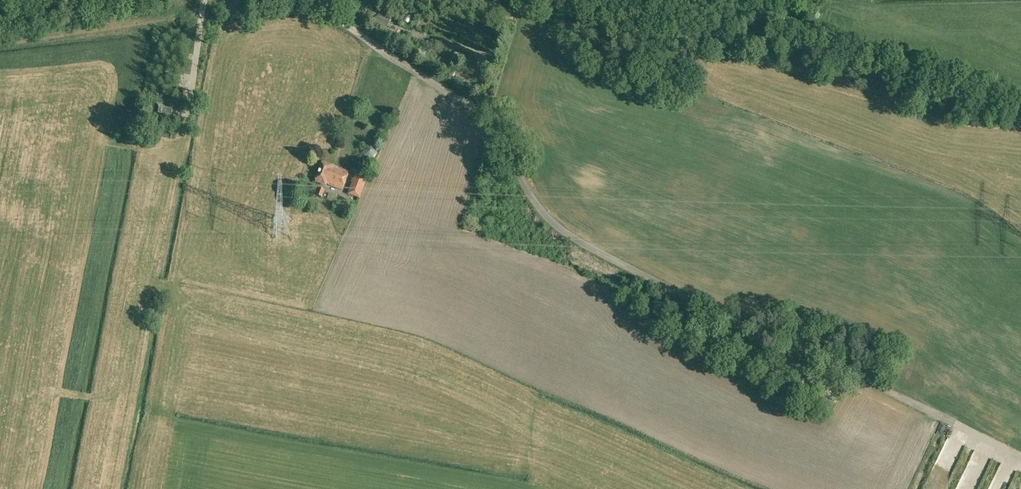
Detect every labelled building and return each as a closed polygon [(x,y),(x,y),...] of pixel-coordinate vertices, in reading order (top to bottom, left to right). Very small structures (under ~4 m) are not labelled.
[(405,15),(399,12),(396,20),(402,23),(405,15)] [(373,24),(386,30),(391,18),(379,13),(373,24)] [(403,20),(408,23),(412,18),(407,15),(403,20)] [(364,155),(369,158),(374,158),(377,153),(377,148),(372,144),(366,145),(363,150),(364,155)] [(362,163),(371,168),(374,162),(364,158),(362,163)] [(326,184),(342,190),(349,172),(337,168),(338,167),(322,161),(315,182),(326,186),(326,184)] [(348,194),(360,199),(368,177),(356,172),(348,194)] [(316,195),(322,197),(325,190),(319,187),(316,195)] [(1003,481),(1011,484),(1015,474),(1007,471),(1003,481)] [(969,488),(972,488),(977,477),(967,472),(961,485),(969,488)] [(944,483),(934,475),(928,483),(935,488),(940,488),(944,483)]
